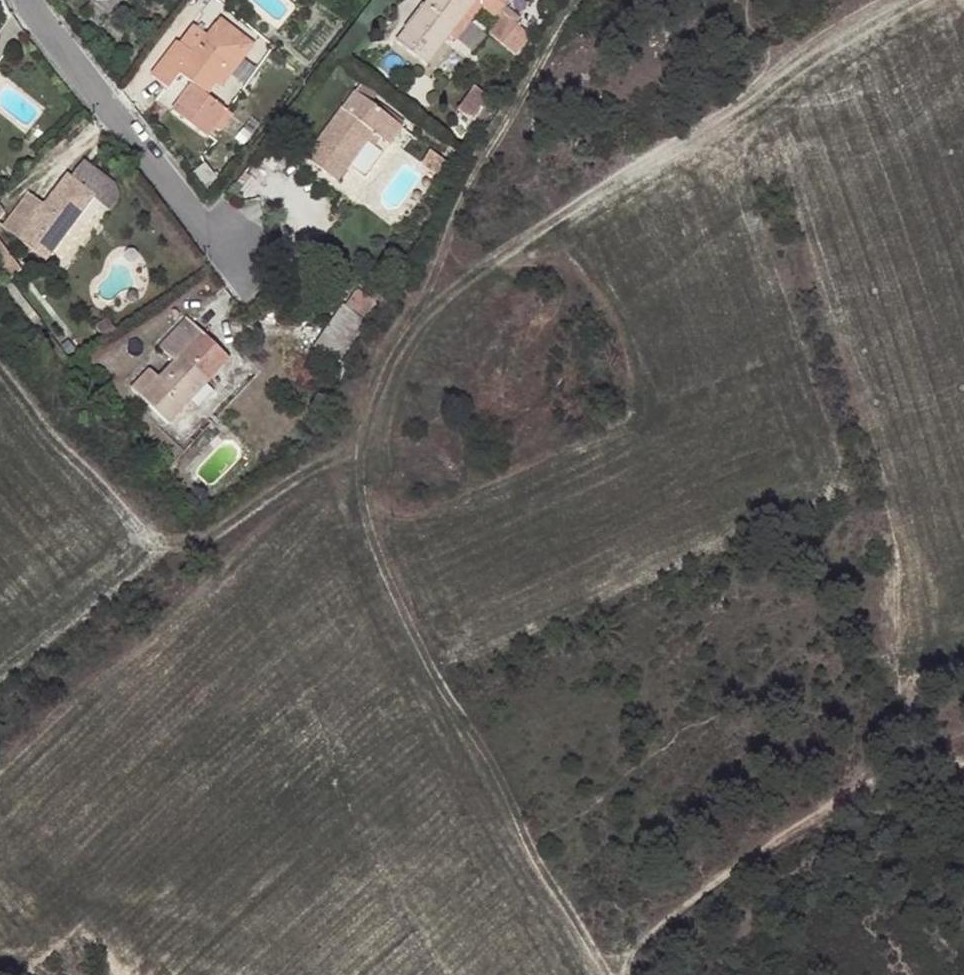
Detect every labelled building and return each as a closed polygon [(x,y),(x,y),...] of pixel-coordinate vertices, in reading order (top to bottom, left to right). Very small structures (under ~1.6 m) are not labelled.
[(96,1),(93,5),(107,16),(119,1),(118,0),(96,0),(96,1)] [(448,38),(476,1),(474,0),(429,0),(396,42),(427,65),(448,38)] [(476,1),(483,7),(495,17),(509,0),(474,0),(476,1)] [(476,1),(448,38),(455,42),(483,7),(476,1)] [(505,17),(490,34),(516,54),(530,37),(505,17)] [(221,20),(217,25),(244,47),(248,41),(221,20)] [(180,77),(195,87),(205,95),(216,81),(244,47),(217,25),(194,55),(177,44),(151,76),(168,90),(180,77)] [(244,47),(216,81),(223,87),(255,45),(248,41),(244,47)] [(247,82),(259,66),(247,58),(235,73),(247,82)] [(195,87),(178,109),(174,113),(209,140),(230,112),(229,112),(205,95),(195,87)] [(474,90),(459,110),(471,119),(486,98),(474,90)] [(373,134),(386,143),(397,128),(361,103),(352,117),(342,111),(306,160),(336,183),(373,134)] [(205,166),(193,176),(205,189),(216,181),(205,166)] [(26,194),(2,227),(46,261),(95,197),(65,176),(43,205),(26,194)] [(330,327),(350,342),(365,321),(364,320),(376,304),(358,290),(347,307),(346,306),(330,327)] [(167,423),(180,410),(200,388),(208,380),(196,367),(214,348),(185,320),(159,347),(174,361),(158,379),(148,370),(131,390),(167,423)] [(334,364),(350,342),(330,327),(328,330),(321,340),(314,349),(334,364)] [(200,388),(180,410),(189,417),(209,396),(200,388)]
